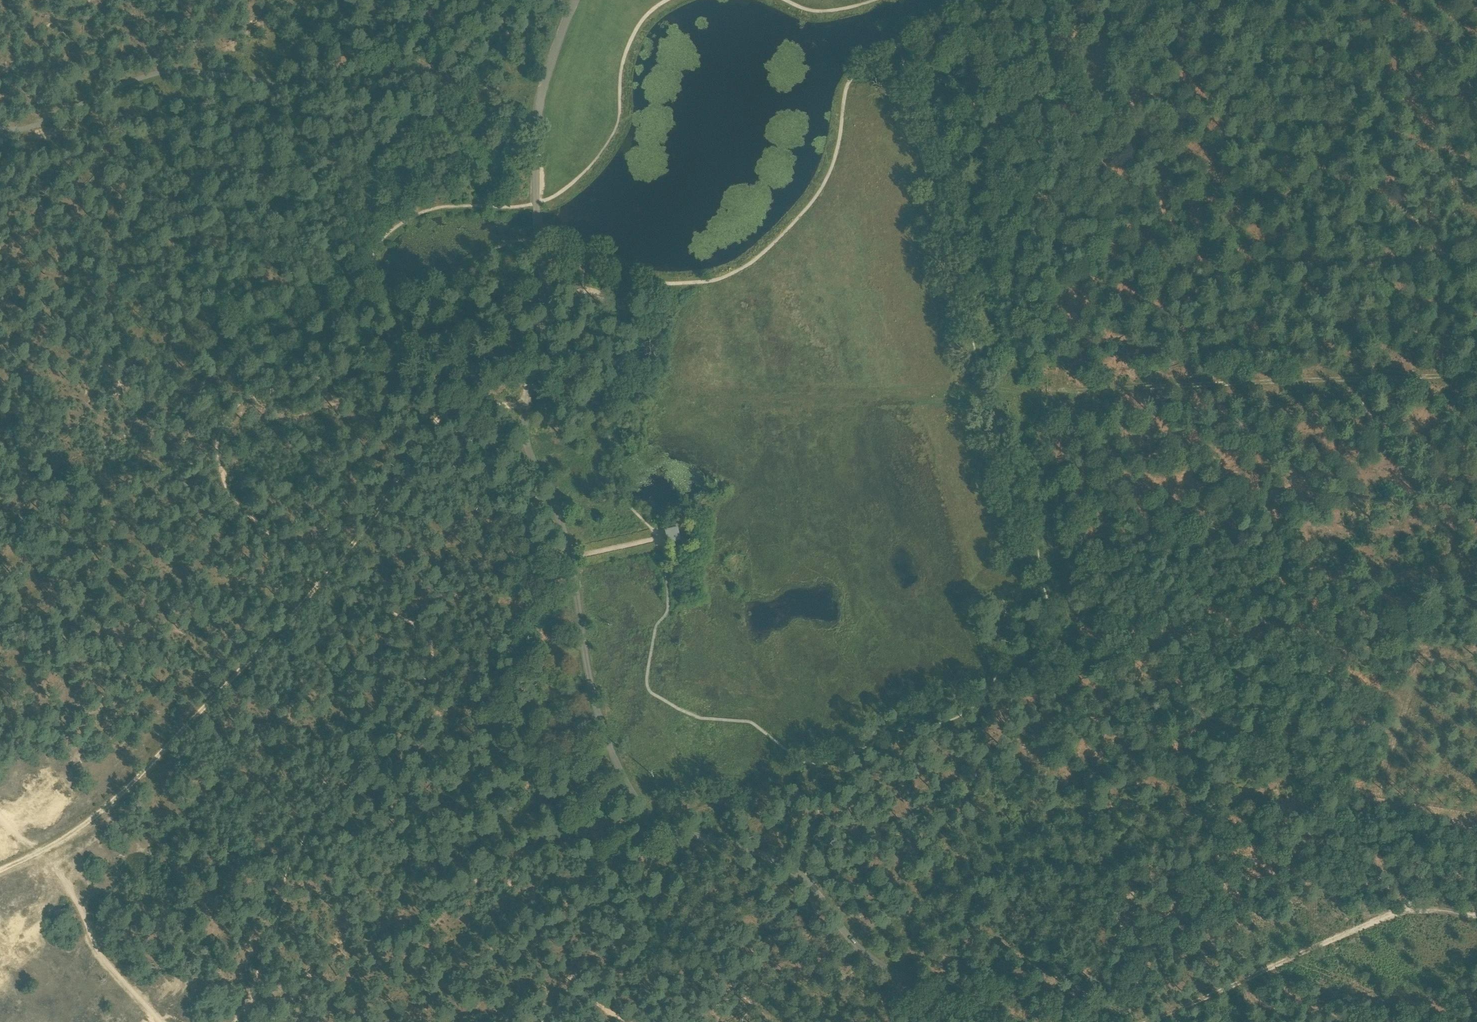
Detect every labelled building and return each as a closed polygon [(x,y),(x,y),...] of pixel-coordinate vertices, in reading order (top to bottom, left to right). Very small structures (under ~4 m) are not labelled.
[(580,261),(576,269),(582,272),(586,264),(580,261)] [(678,528),(665,530),(668,543),(681,540),(678,528)]
